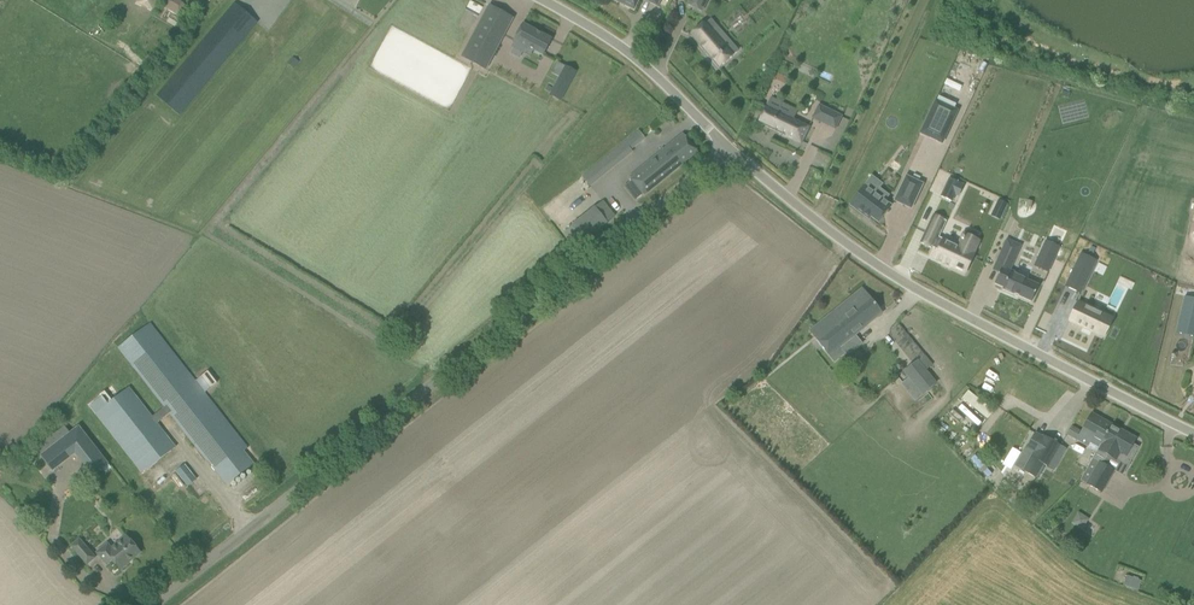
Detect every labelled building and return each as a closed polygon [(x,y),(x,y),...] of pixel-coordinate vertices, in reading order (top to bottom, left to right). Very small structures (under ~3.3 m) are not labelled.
[(135,3),(150,10),(152,11),(153,12),(155,7),(157,3),(155,1),(155,0),(137,0),(135,3)] [(182,4),(176,0),(168,0),(164,8),(176,15),(182,4)] [(634,9),(638,0),(614,0),(634,9)] [(235,4),(157,96),(179,115),(257,22),(242,10),(235,4)] [(488,5),(461,56),(486,70),(513,19),(488,5)] [(706,22),(690,35),(719,68),(738,51),(716,25),(712,29),(706,22)] [(522,24),(517,34),(512,43),(528,51),(529,48),(543,56),(552,40),(522,24)] [(293,58),(288,64),(293,68),(298,62),(293,58)] [(557,61),(551,72),(559,76),(570,83),(576,72),(565,66),(557,61)] [(936,99),(920,133),(942,143),(958,110),(936,99)] [(812,118),(821,122),(827,109),(818,105),(812,118)] [(809,127),(766,106),(758,122),(801,143),(809,127)] [(639,130),(582,176),(590,186),(633,152),(632,150),(645,138),(639,130)] [(635,200),(636,200),(643,194),(644,195),(697,152),(683,133),(628,177),(631,182),(624,187),(635,200)] [(923,184),(906,176),(894,201),(911,209),(923,184)] [(949,179),(941,196),(951,201),(955,194),(958,196),(963,186),(960,184),(949,179)] [(870,217),(878,223),(891,206),(884,200),(888,196),(878,188),(875,193),(865,186),(850,205),(868,219),(870,217)] [(576,248),(615,216),(603,201),(564,233),(576,248)] [(999,201),(991,216),(999,220),(1006,204),(999,201)] [(934,215),(921,243),(931,247),(938,250),(934,258),(950,266),(965,273),(973,255),(971,254),(977,241),(976,240),(964,235),(963,237),(962,237),(961,240),(962,240),(958,248),(943,241),(944,240),(938,237),(946,221),(939,218),(934,215)] [(1006,239),(1000,252),(1015,259),(1021,245),(1006,239)] [(1041,250),(1034,265),(1048,271),(1059,246),(1052,243),(1047,253),(1041,250)] [(998,256),(992,270),(999,273),(994,283),(1003,287),(1002,289),(1012,294),(1013,294),(1031,302),(1038,286),(1026,280),(1027,278),(1010,270),(1006,268),(1009,261),(998,256)] [(1080,256),(1065,288),(1078,294),(1093,262),(1080,256)] [(1183,297),(1175,332),(1193,337),(1193,299),(1183,297)] [(848,299),(809,331),(833,360),(843,353),(838,347),(855,334),(881,313),(869,298),(856,309),(848,299)] [(1110,317),(1077,302),(1068,319),(1101,334),(1110,317)] [(102,397),(90,406),(141,473),(146,469),(146,470),(175,448),(156,424),(170,413),(218,475),(226,485),(253,464),(246,454),(244,452),(249,448),(205,392),(210,388),(201,376),(196,381),(151,323),(146,327),(119,348),(165,406),(151,417),(128,388),(108,404),(102,397)] [(909,378),(902,383),(916,400),(935,384),(917,361),(904,372),(909,378)] [(970,390),(963,398),(987,419),(994,411),(970,390)] [(1089,443),(1099,448),(1112,425),(1092,413),(1081,432),(1071,426),(1066,434),(1087,446),(1089,443)] [(1098,450),(1093,460),(1100,464),(1100,463),(1104,465),(1110,456),(1115,459),(1127,466),(1131,459),(1138,448),(1133,445),(1136,438),(1112,425),(1099,448),(1098,450)] [(95,475),(102,469),(106,473),(112,469),(108,464),(79,426),(40,456),(51,470),(76,451),(95,475)] [(1025,465),(1023,470),(1036,478),(1039,473),(1041,474),(1046,466),(1058,445),(1042,436),(1042,437),(1035,433),(1026,449),(1033,453),(1030,457),(1025,465)] [(1111,469),(1104,465),(1100,463),(1100,464),(1093,460),(1080,481),(1087,485),(1102,493),(1110,478),(1107,477),(1111,469)] [(195,480),(188,470),(184,465),(175,472),(186,486),(195,480)] [(1072,523),(1083,530),(1090,518),(1079,512),(1072,523)] [(132,543),(126,536),(110,550),(106,545),(97,553),(107,565),(112,560),(120,570),(140,552),(132,543)] [(71,546),(87,564),(95,558),(79,540),(71,546)] [(1126,576),(1123,585),(1138,591),(1141,581),(1126,576)]
